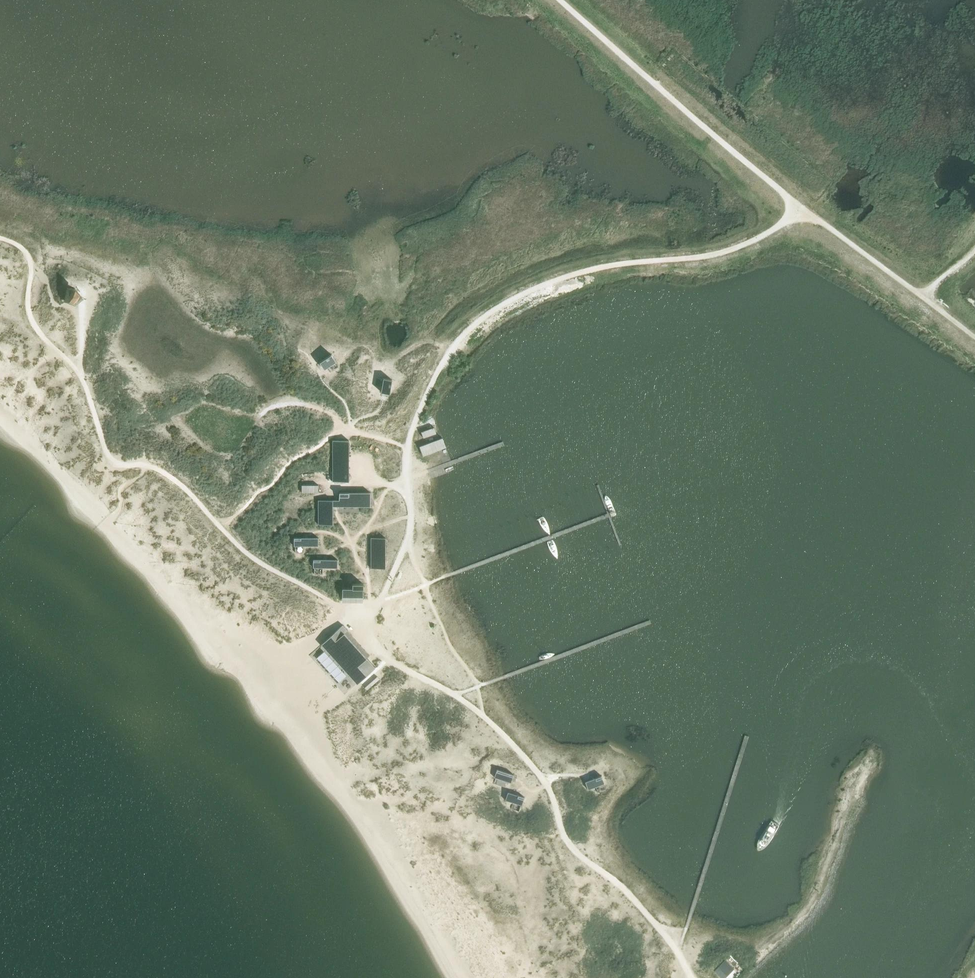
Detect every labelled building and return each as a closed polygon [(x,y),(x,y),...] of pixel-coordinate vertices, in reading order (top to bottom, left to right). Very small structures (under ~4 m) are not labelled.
[(323,366),(325,370),(336,362),(332,355),(320,363),(323,366)] [(384,379),(382,393),(386,394),(390,394),(392,380),(384,379)] [(422,433),(424,439),(437,434),(435,428),(422,433)] [(443,439),(420,447),(424,457),(447,448),(443,439)] [(338,442),(333,442),(333,483),(350,483),(350,442),(338,442)] [(319,494),(319,486),(302,486),(302,494),(319,494)] [(371,508),(371,493),(339,493),(339,501),(319,501),(319,525),(333,525),(333,508),(337,508),(371,508)] [(294,547),(319,547),(319,539),(308,539),(294,539),(294,547)] [(386,569),(386,539),(372,539),(372,551),(372,569),(386,569)] [(326,560),(314,560),(314,569),(338,569),(338,561),(326,560)] [(353,589),(343,589),(343,597),(359,597),(364,597),(363,584),(353,584),(353,589)] [(329,640),(322,646),(327,651),(330,648),(352,673),(349,675),(358,686),(361,683),(373,672),(376,669),(345,635),(349,632),(344,626),(334,636),(329,640)] [(345,635),(367,659),(370,656),(349,632),(345,635)] [(498,770),(496,778),(512,784),(514,779),(515,776),(498,770)] [(594,780),(586,783),(590,791),(606,785),(603,777),(594,780)] [(509,793),(506,801),(523,807),(525,798),(517,796),(509,793)] [(720,968),(715,972),(721,977),(727,977),(729,977),(720,968)]
